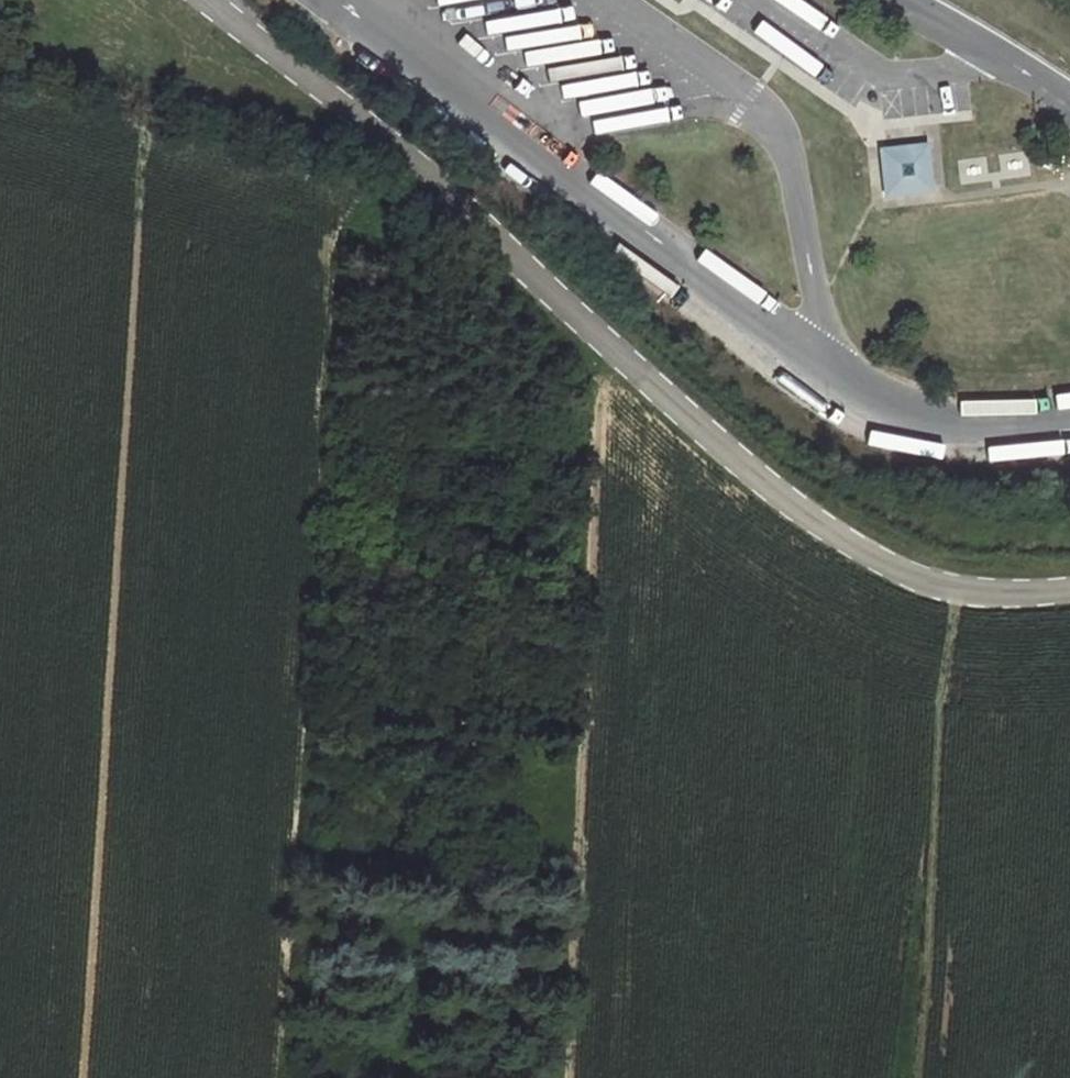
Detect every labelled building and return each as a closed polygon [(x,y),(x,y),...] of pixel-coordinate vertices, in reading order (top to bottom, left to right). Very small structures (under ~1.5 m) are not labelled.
[(930,142),(880,147),(885,197),(935,192),(930,142)]
